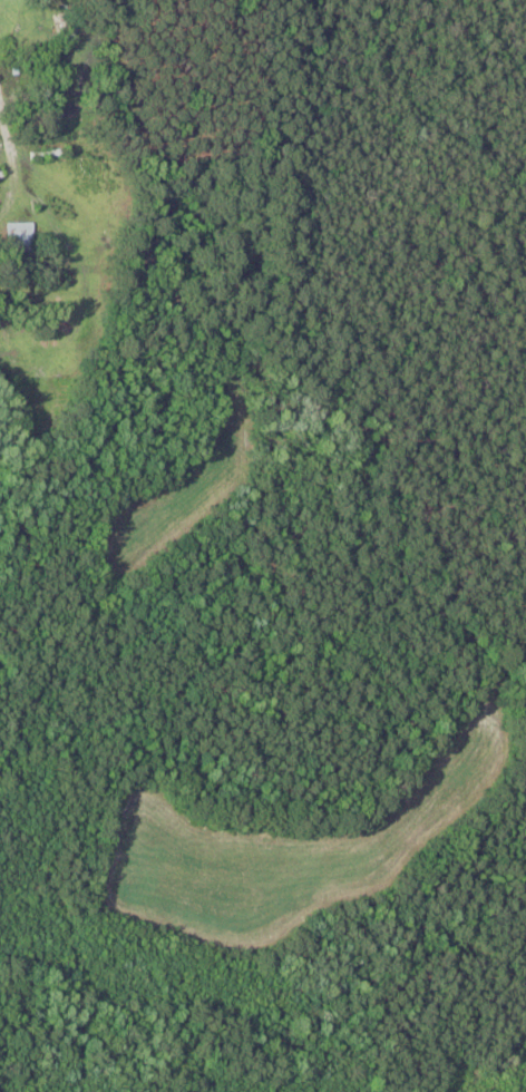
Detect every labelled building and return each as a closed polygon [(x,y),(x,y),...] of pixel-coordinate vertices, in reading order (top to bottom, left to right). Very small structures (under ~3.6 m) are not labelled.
[(32,222),(4,222),(4,250),(32,250),(32,222)]
